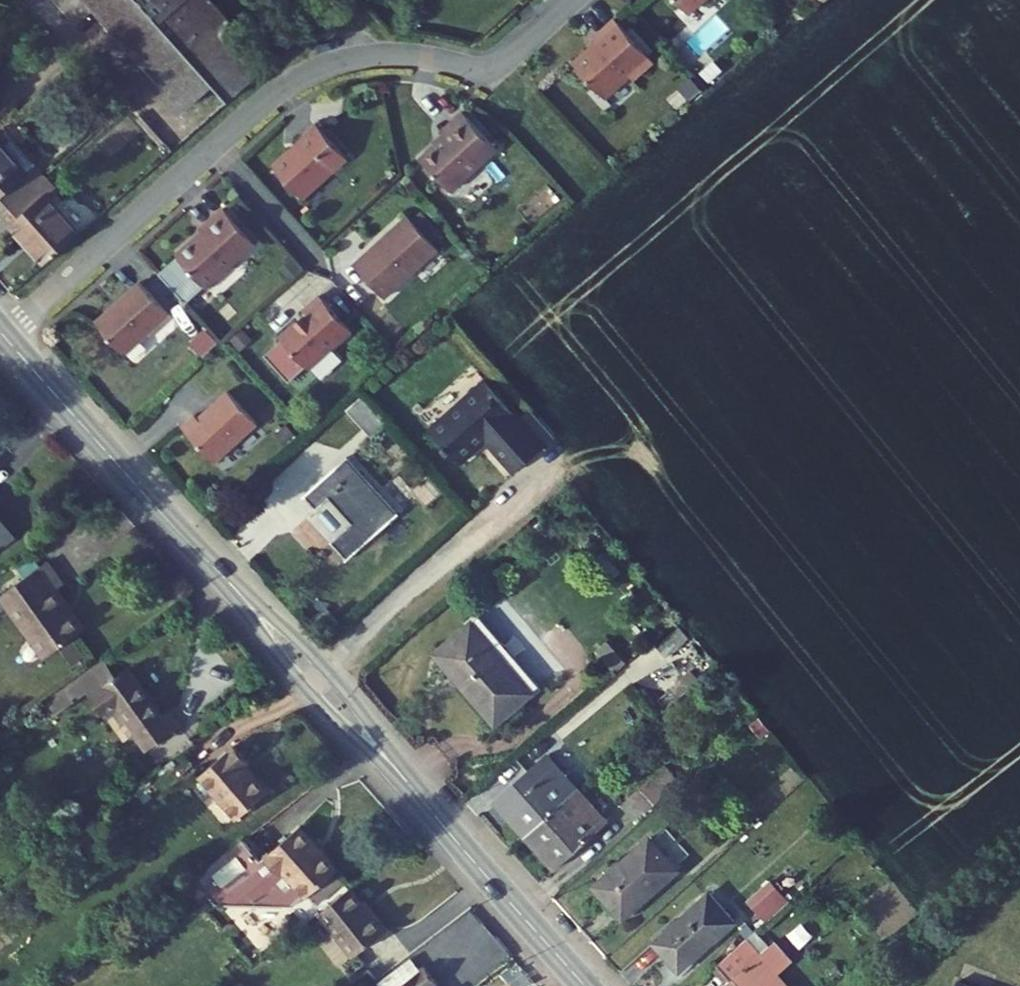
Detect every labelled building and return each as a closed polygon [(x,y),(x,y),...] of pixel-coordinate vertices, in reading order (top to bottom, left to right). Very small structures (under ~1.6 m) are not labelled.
[(257,53),(207,0),(86,0),(176,96),(202,72),(218,90),(257,53)] [(637,52),(597,10),(576,30),(579,33),(557,55),(590,90),(614,67),(617,71),(637,52)] [(429,131),(405,154),(435,187),(481,145),(446,107),(426,126),(429,131)] [(331,155),(300,120),(287,132),(289,134),(257,163),(286,196),(331,155)] [(32,175),(0,141),(0,205),(32,175)] [(0,205),(0,231),(30,263),(64,231),(32,196),(42,186),(32,175),(0,205)] [(239,243),(207,209),(185,229),(187,231),(161,255),(162,257),(142,276),(169,305),(189,287),(190,288),(239,243)] [(423,246),(392,213),(339,262),(370,296),(423,246)] [(152,316),(123,284),(78,324),(108,356),(152,316)] [(336,327),(304,294),(288,309),(291,313),(265,336),(295,367),(336,327)] [(496,474),(525,448),(500,420),(466,382),(412,430),(442,464),(467,442),(496,474)] [(179,419),(166,431),(200,466),(242,427),(212,395),(183,423),(179,419)] [(536,438),(512,409),(500,420),(525,448),(536,438)] [(525,458),(538,479),(567,461),(554,440),(525,458)] [(387,514),(333,455),(291,494),(306,509),(318,498),(341,524),(321,543),(336,559),(387,514)] [(54,561),(4,592),(44,657),(87,631),(60,589),(69,583),(54,561)] [(430,650),(491,719),(534,681),(473,611),(430,650)] [(113,649),(101,656),(115,678),(127,670),(113,649)] [(136,665),(127,670),(115,678),(101,656),(61,682),(50,689),(65,711),(100,689),(111,707),(121,700),(151,748),(194,720),(181,699),(165,710),(136,665)] [(185,761),(222,802),(251,775),(225,746),(230,742),(219,730),(185,761)] [(545,755),(536,763),(565,795),(574,786),(545,755)] [(628,791),(644,809),(676,779),(660,762),(628,791)] [(522,834),(565,795),(536,763),(493,802),(522,834)] [(602,817),(574,786),(565,795),(593,826),(602,817)] [(593,826),(565,795),(522,834),(549,864),(593,826)] [(324,851),(286,809),(247,844),(227,823),(167,866),(173,874),(184,866),(199,887),(272,896),(292,877),(294,879),(324,851)] [(621,911),(672,863),(645,835),(594,883),(621,911)] [(312,891),(346,937),(381,910),(366,891),(362,893),(343,867),(312,891)] [(763,920),(788,897),(769,877),(744,899),(763,920)] [(645,944),(671,972),(724,922),(698,894),(645,944)] [(744,933),(711,965),(723,978),(717,983),(720,985),(774,985),(764,975),(779,961),(762,942),(757,947),(744,933)] [(379,985),(436,985),(423,969),(426,967),(410,946),(371,976),(379,985)]
